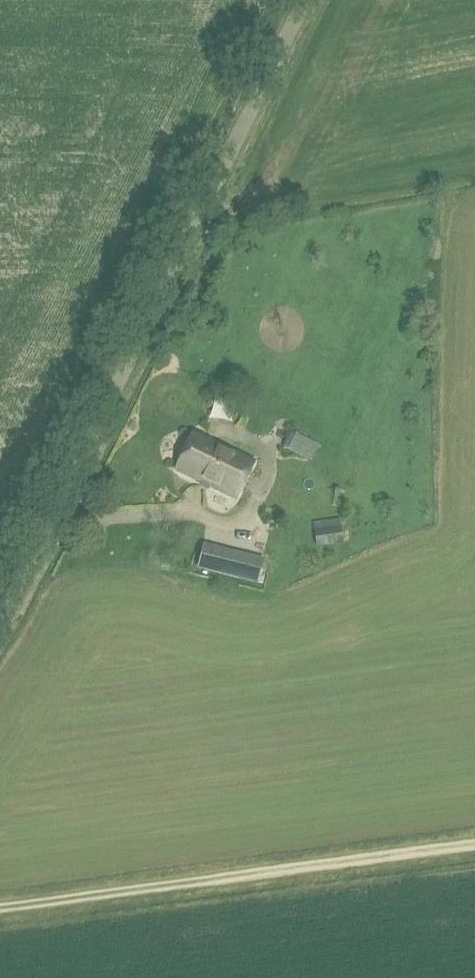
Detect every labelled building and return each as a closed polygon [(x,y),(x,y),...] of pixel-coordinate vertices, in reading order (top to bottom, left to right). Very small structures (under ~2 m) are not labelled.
[(176,469),(237,499),(255,461),(194,431),(176,469)] [(320,442),(313,437),(310,441),(290,431),(283,445),(313,459),(320,442)] [(330,519),(315,521),(318,546),(345,544),(342,525),(331,525),(330,519)]
